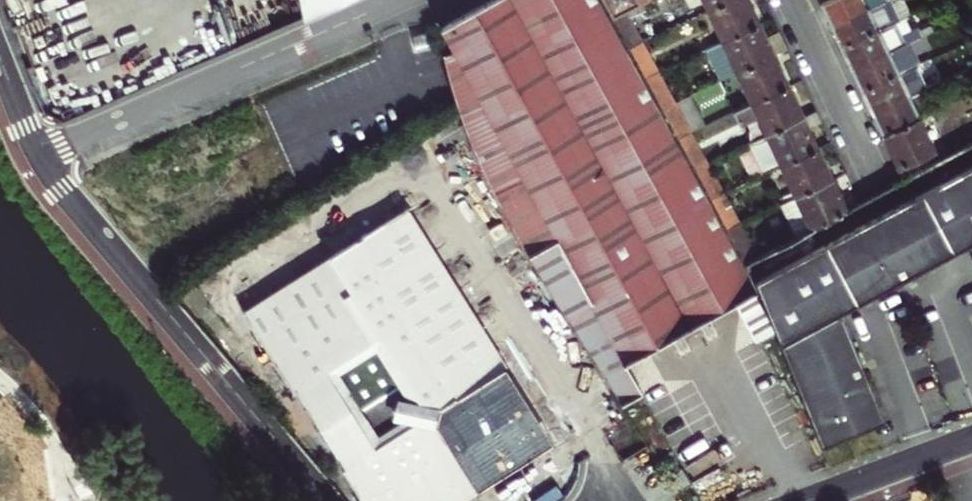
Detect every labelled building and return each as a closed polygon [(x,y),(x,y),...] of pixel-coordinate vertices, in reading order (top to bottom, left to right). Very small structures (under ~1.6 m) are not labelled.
[(288,21),(339,0),(285,0),(288,21)] [(474,9),(440,28),(451,51),(443,56),(444,61),(450,81),(456,100),(459,110),(465,127),(472,145),(481,166),(491,187),(506,216),(518,238),(520,243),(528,258),(545,284),(557,304),(576,334),(586,350),(588,354),(621,406),(642,394),(625,363),(676,335),(695,325),(731,305),(752,342),(772,331),(755,291),(674,142),(596,0),(490,0),(474,9)] [(639,0),(603,0),(611,15),(624,9),(640,2),(639,0)] [(706,8),(724,0),(702,0),(706,8)] [(720,40),(758,22),(751,5),(748,0),(724,0),(706,8),(720,40)] [(820,2),(827,17),(831,27),(849,18),(847,14),(865,5),(867,8),(885,0),(825,0),(820,2)] [(831,27),(837,38),(841,46),(894,21),(899,19),(891,2),(895,0),(885,0),(867,8),(865,5),(847,14),(849,18),(831,27)] [(904,0),(895,0),(891,2),(899,19),(904,17),(910,14),(904,0)] [(640,39),(624,9),(611,15),(628,45),(640,39)] [(899,19),(894,21),(900,34),(910,29),(904,17),(899,19)] [(847,61),(852,70),(870,62),(868,58),(886,49),(887,52),(921,36),(916,27),(910,29),(900,34),(894,21),(841,46),(847,61)] [(721,77),(735,70),(773,52),(765,37),(758,22),(720,40),(706,46),(721,77)] [(425,33),(413,36),(416,47),(428,43),(425,33)] [(870,62),(852,70),(857,82),(861,91),(916,65),(910,50),(930,41),(927,33),(921,36),(887,52),(886,49),(868,58),(870,62)] [(640,39),(628,45),(644,75),(656,69),(640,39)] [(735,70),(749,101),(787,84),(781,70),(773,52),(735,70)] [(921,63),(916,65),(926,87),(943,80),(939,73),(927,78),(921,63)] [(916,65),(861,91),(867,104),(872,114),(891,106),(889,102),(907,93),(908,95),(925,87),(926,87),(916,65)] [(656,69),(644,75),(660,105),(673,99),(656,69)] [(943,80),(926,87),(925,87),(927,93),(945,85),(943,80)] [(756,116),(764,133),(802,115),(794,99),(787,84),(749,101),(732,110),(738,124),(756,116)] [(891,106),(872,114),(877,124),(882,134),(918,117),(931,111),(932,111),(924,95),(927,93),(925,87),(908,95),(907,93),(889,102),(891,106)] [(673,99),(660,105),(677,135),(689,130),(703,124),(688,93),(673,99)] [(935,109),(927,93),(924,95),(932,111),(935,109)] [(918,117),(923,127),(935,121),(931,111),(918,117)] [(764,133),(779,165),(817,147),(809,130),(802,115),(764,133)] [(918,117),(882,134),(889,149),(897,167),(934,150),(923,127),(918,117)] [(689,130),(677,135),(693,166),(705,160),(689,130)] [(779,165),(793,195),(831,178),(823,161),(817,147),(779,165)] [(705,160),(693,166),(710,197),(722,191),(705,160)] [(754,282),(822,446),(886,421),(843,312),(925,268),(968,246),(971,256),(971,166),(754,282)] [(831,178),(793,195),(809,229),(846,209),(838,192),(831,178)] [(722,191),(710,197),(726,226),(738,221),(722,191)] [(363,500),(456,500),(477,490),(465,472),(434,420),(435,412),(436,405),(505,363),(407,206),(330,255),(336,265),(330,270),(325,265),(323,264),(320,264),(318,264),(315,264),(244,309),(292,388),(295,386),(343,464),(341,465),(363,500)] [(738,221),(726,226),(746,262),(757,256),(738,221)] [(695,325),(676,335),(680,342),(689,337),(698,332),(695,325)]
